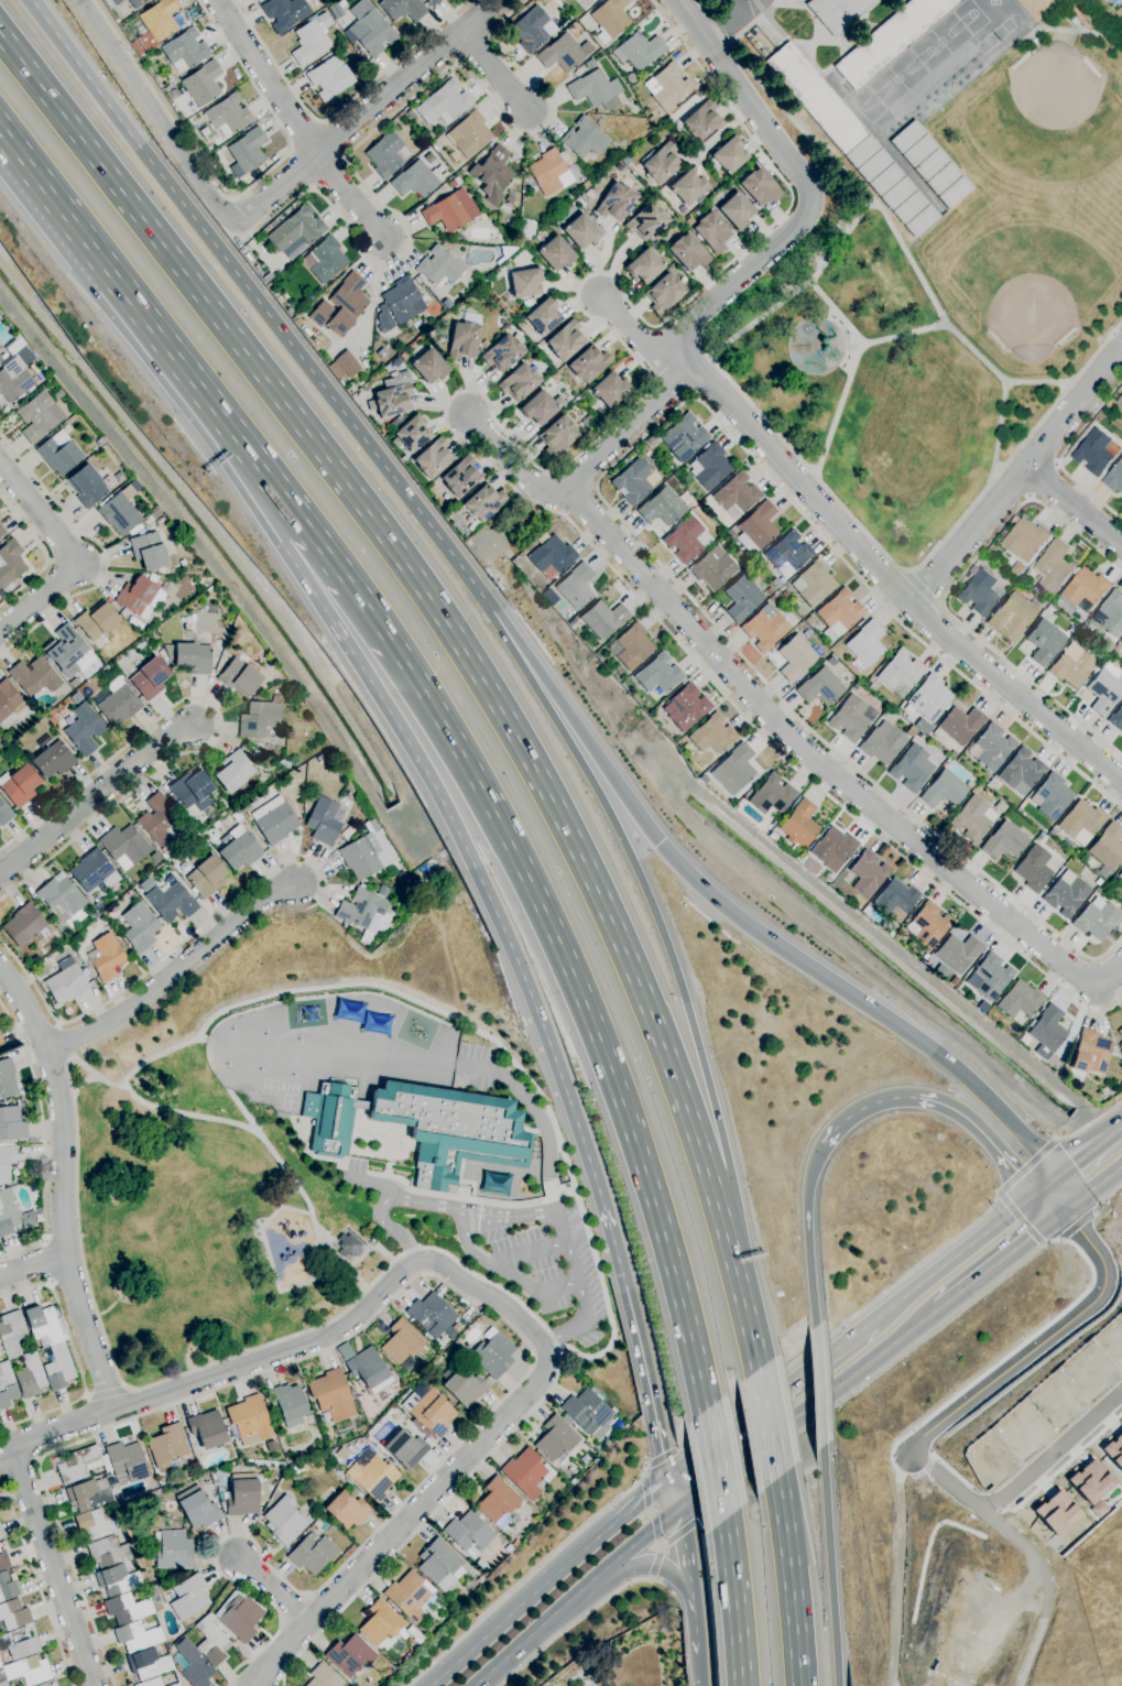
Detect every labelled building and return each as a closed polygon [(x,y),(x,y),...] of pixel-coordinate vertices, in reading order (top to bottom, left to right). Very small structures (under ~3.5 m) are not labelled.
[(110,10),(103,0),(113,0),(117,6),(110,10)] [(134,10),(128,0),(150,0),(145,3),(134,10)] [(157,2),(161,0),(175,0),(181,8),(170,15),(178,29),(160,41),(161,44),(146,54),(137,40),(148,32),(138,17),(159,2),(157,2)] [(265,3),(270,0),(288,0),(290,2),(293,0),(302,0),(311,13),(286,29),(286,30),(277,35),(272,25),(276,22),(273,17),(268,20),(259,7),(264,2),(265,3)] [(319,9),(315,3),(319,0),(324,6),(319,9)] [(349,9),(359,0),(366,0),(392,31),(392,30),(399,37),(390,45),(385,41),(381,45),(384,50),(372,59),(367,54),(368,53),(348,29),(358,20),(349,9)] [(378,4),(383,0),(416,0),(418,0),(428,11),(415,23),(406,14),(402,19),(401,17),(393,22),(378,4)] [(427,2),(425,0),(442,0),(432,9),(426,2),(427,2)] [(589,15),(607,0),(629,0),(630,1),(620,10),(632,22),(611,41),(610,40),(603,45),(596,36),(602,31),(589,15)] [(832,66),(910,0),(957,0),(958,1),(854,91),(832,66)] [(335,17),(329,9),(335,4),(341,13),(335,17)] [(529,56),(518,44),(521,42),(510,29),(536,6),(557,30),(549,37),(529,56)] [(299,68),(290,54),(301,46),(297,42),(299,40),(294,32),(325,11),(329,18),(331,17),(335,22),(333,23),(334,23),(322,31),(331,46),(313,58),(314,59),(299,68)] [(178,74),(172,65),(171,65),(160,47),(185,32),(184,31),(192,25),(198,35),(194,39),(197,44),(203,41),(211,55),(205,59),(206,62),(200,65),(199,64),(200,63),(200,62),(187,70),(186,68),(178,74)] [(566,74),(556,62),(546,70),(535,57),(546,46),(547,47),(565,31),(587,56),(566,74)] [(638,73),(625,58),(620,63),(612,54),(618,48),(617,48),(636,31),(647,43),(656,35),(668,48),(655,59),(654,58),(638,73)] [(139,56),(130,44),(134,41),(143,54),(139,56)] [(843,155),(764,63),(788,41),(868,133),(843,155)] [(323,104),(317,94),(322,90),(318,85),(314,88),(305,74),(311,70),(311,72),(336,54),(344,65),(345,65),(356,81),(323,104)] [(190,110),(184,100),(190,96),(181,81),(214,59),(222,73),(213,80),(221,94),(198,108),(197,106),(190,110)] [(588,69),(585,64),(592,59),(596,65),(588,69)] [(667,116),(643,88),(652,80),(651,79),(666,66),(665,66),(672,61),(682,73),(677,77),(682,81),(687,78),(694,87),(687,93),(686,93),(675,102),(673,105),(676,108),(667,116)] [(607,112),(602,105),(592,110),(585,96),(575,102),(565,86),(579,78),(580,79),(599,68),(608,83),(616,78),(622,91),(616,96),(621,105),(607,112)] [(446,124),(438,116),(436,119),(422,102),(451,77),(459,86),(455,90),(459,95),(464,91),(473,104),(468,109),(468,108),(453,121),(451,120),(446,124)] [(224,138),(218,128),(214,130),(203,113),(228,97),(227,97),(236,91),(241,101),(237,105),(240,110),(244,107),(253,121),(247,124),(230,134),(224,138)] [(698,143),(685,130),(686,129),(682,122),(708,98),(717,108),(712,111),(722,121),(698,143)] [(679,113),(676,110),(682,105),(685,108),(679,113)] [(467,161),(454,145),(456,143),(448,134),(469,116),(468,115),(473,109),(484,121),(482,124),(493,137),(467,161)] [(580,160),(566,146),(566,148),(559,141),(569,129),(575,133),(578,128),(574,124),(581,116),(611,142),(597,157),(589,150),(580,160)] [(900,154),(889,141),(914,119),(925,132),(900,154)] [(244,175),(227,148),(244,135),(243,134),(258,126),(268,141),(258,148),(266,160),(244,175)] [(384,182),(373,170),(375,167),(364,154),(391,130),(404,145),(395,153),(404,163),(390,176),(384,182)] [(912,168),(901,155),(926,133),(937,146),(912,168)] [(854,170),(843,156),(869,134),(880,148),(854,170)] [(728,175),(710,156),(733,135),(742,145),(739,148),(742,150),(748,155),(747,155),(748,157),(728,175)] [(657,186),(645,172),(646,171),(641,165),(668,141),(676,150),(672,153),(682,164),(657,186)] [(489,198),(480,192),(484,185),(473,176),(472,177),(467,173),(475,164),(479,167),(497,144),(510,154),(502,164),(515,174),(499,195),(494,192),(489,198)] [(545,197),(526,168),(542,159),(540,156),(554,146),(558,153),(557,153),(568,171),(557,177),(563,187),(545,197)] [(924,182),(913,170),(938,148),(949,161),(924,182)] [(867,183),(856,170),(881,149),(892,162),(867,183)] [(574,163),(564,151),(565,150),(577,160),(574,163)] [(422,199),(416,193),(414,195),(410,189),(401,197),(389,183),(402,172),(403,173),(418,159),(439,183),(422,199)] [(879,197),(868,184),(893,162),(904,175),(879,197)] [(936,196),(925,183),(950,162),(961,174),(936,196)] [(760,208),(738,183),(752,171),(753,172),(759,167),(783,194),(774,202),(771,198),(760,208)] [(686,207),(668,187),(689,170),(698,180),(700,177),(709,187),(686,207)] [(948,210),(937,197),(962,175),(973,188),(948,210)] [(891,211),(880,198),(905,176),(916,189),(891,211)] [(451,188),(448,184),(457,177),(460,182),(451,188)] [(619,222),(607,215),(604,219),(593,211),(614,182),(621,186),(622,185),(636,196),(619,222)] [(448,235),(439,220),(428,227),(421,213),(461,187),(469,200),(470,199),(480,215),(448,235)] [(738,232),(717,209),(738,191),(755,211),(745,220),(748,224),(738,232)] [(903,225),(892,213),(917,191),(928,203),(903,225)] [(510,209),(505,205),(506,203),(504,200),(508,196),(511,198),(512,196),(516,199),(515,202),(519,204),(515,208),(512,206),(510,209)] [(644,242),(634,232),(631,235),(623,226),(651,202),(655,208),(656,207),(668,220),(644,242)] [(280,253),(265,238),(306,203),(313,211),(308,216),(313,220),(317,217),(327,229),(322,235),(322,233),(307,247),(298,237),(280,253)] [(915,239),(904,226),(928,204),(940,217),(915,239)] [(717,255),(693,229),(698,224),(697,222),(711,209),(733,235),(722,243),(726,248),(717,255)] [(579,250),(562,230),(581,213),(602,236),(592,246),(589,241),(587,244),(581,250),(581,249),(579,250)] [(529,237),(521,233),(522,221),(526,224),(527,220),(534,224),(538,227),(529,237)] [(689,273),(666,249),(680,236),(682,238),(688,232),(711,259),(702,268),(699,263),(689,273)] [(323,285),(301,261),(309,253),(324,240),(323,240),(329,233),(340,246),(337,249),(348,262),(323,285)] [(554,273),(536,252),(556,235),(577,258),(567,267),(565,263),(554,273)] [(438,289),(436,286),(435,287),(433,285),(422,275),(422,276),(414,270),(424,257),(428,261),(433,255),(428,252),(436,242),(444,249),(444,250),(466,269),(453,284),(446,280),(438,289)] [(498,267),(495,263),(502,257),(500,247),(519,248),(498,267)] [(644,285),(635,275),(632,278),(624,269),(647,247),(665,267),(644,285)] [(513,300),(509,273),(540,268),(542,280),(537,281),(538,285),(540,285),(541,293),(540,293),(541,294),(513,300)] [(339,338),(333,333),(330,334),(327,330),(327,328),(325,326),(325,327),(323,325),(319,328),(307,317),(323,300),(336,311),(338,308),(328,301),(342,284),(341,283),(352,271),(366,282),(359,291),(362,294),(362,295),(370,302),(352,322),(356,324),(351,328),(349,327),(339,338)] [(657,317),(650,307),(653,304),(644,294),(668,272),(680,285),(679,286),(685,292),(657,317)] [(265,285),(261,281),(269,273),(273,278),(265,285)] [(382,335),(378,327),(380,326),(378,322),(378,315),(381,313),(378,307),(385,303),(381,295),(395,286),(393,283),(407,274),(412,282),(411,282),(426,308),(399,326),(390,311),(388,313),(395,326),(382,335)] [(542,337),(524,317),(548,296),(557,306),(554,309),(563,318),(542,337)] [(447,309),(442,303),(447,298),(453,305),(447,309)] [(525,308),(523,302),(533,298),(535,303),(532,305),(532,306),(525,308)] [(562,363),(549,349),(551,348),(545,342),(573,318),(580,327),(577,330),(587,341),(562,363)] [(459,360),(447,358),(454,323),(461,324),(462,323),(480,326),(475,359),(460,356),(459,360)] [(501,374),(491,363),(488,367),(480,357),(506,334),(512,339),(513,338),(525,351),(514,362),(516,365),(511,369),(509,367),(501,374)] [(12,356),(6,349),(20,337),(25,345),(12,356)] [(427,385),(410,365),(412,363),(412,362),(413,360),(414,361),(418,357),(414,352),(422,345),(426,350),(429,347),(450,371),(440,380),(438,377),(427,385)] [(586,385),(580,379),(579,380),(567,367),(591,345),(601,355),(604,351),(612,360),(586,385)] [(382,360),(377,353),(383,348),(389,355),(382,360)] [(337,380),(327,367),(335,361),(334,360),(347,350),(361,369),(349,379),(345,374),(337,380)] [(404,361),(400,356),(405,351),(410,356),(404,361)] [(2,398),(0,395),(0,370),(17,357),(25,368),(24,369),(35,383),(10,404),(3,396),(2,398)] [(518,403),(508,392),(504,395),(495,387),(523,362),(529,368),(530,367),(542,381),(518,403)] [(380,418),(374,401),(375,401),(373,393),(384,390),(382,381),(395,377),(394,373),(406,370),(411,383),(409,383),(412,393),(407,395),(412,410),(380,418)] [(608,410),(590,390),(611,371),(612,373),(612,372),(618,378),(618,379),(620,381),(623,379),(631,388),(608,410)] [(538,427),(530,417),(526,420),(519,411),(542,389),(559,409),(538,427)] [(32,446),(21,433),(31,424),(29,421),(25,424),(15,412),(22,406),(22,407),(43,390),(66,417),(44,436),(32,446)] [(56,401),(52,396),(59,390),(64,395),(56,401)] [(682,464),(660,438),(688,412),(696,421),(691,424),(696,429),(700,426),(711,438),(682,464)] [(411,454),(410,452),(409,453),(406,450),(407,450),(393,434),(417,413),(425,423),(422,426),(425,428),(431,434),(429,434),(432,436),(411,454)] [(552,460),(543,450),(547,447),(537,437),(562,414),(575,428),(573,429),(578,435),(552,460)] [(587,428),(581,422),(589,414),(596,421),(587,428)] [(1119,434),(1110,428),(1114,423),(1121,429),(1119,434)] [(1098,478),(1080,464),(1070,456),(1076,449),(1077,450),(1096,426),(1111,439),(1104,448),(1105,449),(1112,440),(1121,447),(1102,471),(1102,472),(1098,478)] [(59,477),(55,470),(53,472),(35,449),(50,437),(51,438),(61,431),(69,440),(69,439),(84,457),(59,477)] [(652,447),(646,440),(653,435),(658,442),(652,447)] [(429,481),(425,476),(417,467),(418,466),(413,460),(440,436),(448,445),(445,448),(454,459),(429,481)] [(99,448),(95,443),(101,437),(106,443),(99,448)] [(708,492),(689,472),(693,469),(688,465),(705,450),(702,448),(708,443),(709,445),(713,440),(725,453),(722,456),(733,469),(708,492)] [(641,454),(636,449),(644,443),(649,447),(641,454)] [(457,499),(453,493),(451,494),(445,486),(446,485),(440,478),(468,454),(476,464),(472,467),(481,477),(457,499)] [(632,509),(610,482),(617,476),(618,477),(628,467),(639,457),(652,471),(654,469),(662,479),(651,488),(653,490),(632,509)] [(1121,461),(1121,460),(1121,494),(1115,489),(1113,492),(1101,481),(1105,476),(1105,477),(1119,460),(1121,461)] [(87,510),(76,498),(78,496),(66,480),(87,463),(101,480),(100,481),(109,492),(87,510)] [(736,521),(727,511),(725,512),(711,497),(722,486),(723,487),(734,477),(733,476),(740,470),(748,479),(743,482),(748,488),(752,483),(763,496),(736,521)] [(118,482),(113,477),(120,471),(124,477),(118,482)] [(481,523),(476,518),(475,519),(462,504),(487,482),(497,493),(500,490),(508,500),(481,523)] [(667,529),(656,515),(647,524),(636,512),(666,485),(688,510),(667,529)] [(121,539),(111,526),(110,526),(96,510),(99,507),(98,505),(111,494),(113,497),(120,492),(143,520),(121,539)] [(754,559),(736,539),(742,533),(737,526),(755,510),(755,509),(765,499),(777,512),(767,521),(778,532),(760,550),(762,552),(754,559)] [(684,566),(674,554),(678,551),(674,545),(669,550),(662,541),(691,514),(713,540),(704,548),(705,550),(691,562),(690,561),(684,566)] [(1027,564),(1017,555),(1016,556),(1001,543),(1009,533),(1010,533),(1023,516),(1036,527),(1038,524),(1050,535),(1046,541),(1027,564)] [(725,533),(718,525),(722,521),(730,529),(725,533)] [(144,573),(141,559),(135,562),(129,540),(157,531),(157,532),(168,529),(173,541),(162,544),(163,547),(164,547),(167,557),(165,558),(167,565),(144,573)] [(731,541),(726,533),(730,529),(737,536),(731,541)] [(786,580),(763,555),(773,546),(785,535),(792,529),(799,537),(795,541),(799,546),(804,542),(815,554),(809,559),(808,558),(795,570),(796,570),(786,580)] [(464,541),(458,533),(462,530),(468,537),(464,541)] [(540,576),(524,559),(553,534),(565,547),(568,544),(579,556),(573,562),(574,563),(564,572),(563,570),(557,575),(549,565),(542,573),(540,576)] [(2,590),(0,592),(0,549),(6,545),(4,544),(12,537),(23,552),(19,556),(22,559),(21,561),(28,569),(14,580),(18,585),(6,595),(2,590)] [(1053,595),(1037,584),(1043,577),(1032,568),(1046,551),(1045,551),(1055,537),(1069,548),(1061,558),(1074,568),(1057,588),(1058,588),(1053,595)] [(712,592),(701,579),(698,581),(687,569),(693,565),(694,565),(708,552),(709,552),(717,545),(739,569),(712,592)] [(756,567),(752,563),(758,557),(762,562),(756,567)] [(811,609),(798,594),(791,585),(798,577),(797,577),(813,563),(813,562),(818,557),(829,569),(826,573),(838,585),(811,609)] [(577,611),(555,588),(571,573),(570,572),(581,561),(595,574),(586,583),(590,587),(588,589),(593,596),(577,611)] [(1018,576),(1010,569),(1017,561),(1025,567),(1018,576)] [(1087,613),(1077,606),(1076,605),(1072,609),(1058,597),(1061,594),(1060,592),(1070,581),(1083,566),(1097,577),(1099,574),(1112,585),(1107,590),(1087,613)] [(983,619),(970,608),(973,605),(969,600),(965,605),(956,597),(962,590),(981,567),(996,580),(990,589),(1000,597),(988,611),(989,611),(983,619)] [(737,624),(726,612),(734,603),(723,591),(743,574),(765,598),(749,612),(750,612),(737,624)] [(145,621),(115,602),(116,600),(115,600),(121,589),(122,590),(127,583),(131,586),(138,575),(159,588),(148,606),(153,609),(145,621)] [(777,589),(771,583),(776,577),(782,585),(777,589)] [(769,596),(765,591),(771,587),(774,591),(769,596)] [(831,643),(823,633),(828,628),(815,612),(825,603),(826,605),(838,594),(837,592),(843,587),(851,596),(847,599),(851,605),(856,600),(867,613),(861,618),(860,618),(846,631),(846,630),(831,643)] [(1114,588),(1121,594),(1121,633),(1118,639),(1101,626),(1091,618),(1099,609),(1098,609),(1111,594),(1111,592),(1114,588)] [(786,599),(782,594),(786,589),(792,596),(786,599)] [(1012,645),(985,623),(996,610),(998,611),(1014,590),(1025,599),(1026,599),(1039,610),(1024,629),(1025,629),(1012,645)] [(600,642),(579,617),(599,599),(610,611),(620,603),(631,616),(600,642)] [(92,643),(77,626),(77,627),(73,621),(86,610),(88,612),(104,600),(121,621),(104,635),(102,634),(92,643)] [(762,654),(754,645),(759,642),(754,637),(751,640),(740,628),(744,623),(745,623),(760,610),(761,611),(770,603),(791,628),(770,648),(762,654)] [(809,628),(804,621),(810,616),(816,622),(809,628)] [(860,673),(851,663),(857,659),(845,645),(860,630),(860,629),(871,618),(884,631),(875,640),(885,651),(867,668),(865,667),(860,673)] [(1043,670),(1030,659),(1037,649),(1025,639),(1042,618),(1067,638),(1053,655),(1054,656),(1043,670)] [(630,673),(616,657),(624,650),(616,640),(631,627),(630,626),(635,621),(647,633),(644,637),(655,649),(630,673)] [(67,679),(62,673),(63,673),(53,661),(52,662),(42,650),(54,639),(57,643),(61,640),(54,632),(67,622),(89,650),(81,656),(78,660),(79,662),(76,664),(79,670),(67,679)] [(789,684),(778,672),(787,663),(776,651),(797,633),(818,657),(803,672),(803,673),(789,684)] [(1109,653),(1098,643),(1100,640),(1107,645),(1109,642),(1114,646),(1109,653)] [(210,675),(187,675),(187,670),(174,670),(175,643),(197,644),(197,645),(211,645),(210,675)] [(1076,690),(1061,679),(1059,682),(1047,671),(1053,664),(1053,665),(1070,643),(1081,652),(1082,651),(1097,663),(1076,690)] [(1098,654),(1093,650),(1098,645),(1102,650),(1098,654)] [(900,697),(875,677),(894,654),(900,646),(909,654),(906,659),(911,663),(914,659),(927,670),(922,675),(909,690),(907,688),(903,694),(903,693),(900,697)] [(786,662),(772,648),(764,655),(777,670),(786,662)] [(664,695),(655,685),(647,693),(633,677),(655,657),(655,656),(662,651),(669,660),(665,663),(669,668),(674,665),(685,677),(679,682),(678,682),(664,695)] [(247,699),(231,688),(230,689),(216,679),(219,674),(221,675),(235,656),(236,657),(239,653),(248,659),(244,664),(263,677),(247,699)] [(30,698),(7,673),(21,661),(30,672),(32,668),(29,665),(41,655),(48,664),(47,665),(63,684),(51,694),(44,686),(30,698)] [(148,703),(129,679),(139,671),(138,670),(154,655),(171,675),(161,684),(165,688),(148,703)] [(1112,674),(1121,682),(1121,693),(1113,705),(1114,705),(1103,719),(1090,708),(1098,698),(1086,688),(1109,660),(1118,666),(1112,674)] [(826,707),(818,699),(815,696),(807,704),(795,690),(807,679),(808,681),(825,665),(846,690),(826,707)] [(933,724),(906,703),(927,677),(926,677),(930,672),(943,683),(940,685),(955,696),(941,713),(933,724)] [(113,729),(96,707),(111,694),(106,686),(118,676),(143,707),(128,719),(127,718),(113,729)] [(14,711),(0,722),(0,682),(6,677),(10,683),(9,683),(26,705),(17,714),(14,711)] [(683,732),(669,717),(677,710),(669,700),(684,687),(684,686),(689,682),(700,694),(697,696),(708,708),(694,721),(694,722),(683,732)] [(874,692),(869,687),(872,683),(878,687),(874,692)] [(76,706),(69,698),(77,692),(84,698),(76,706)] [(853,746),(840,735),(845,730),(839,726),(836,730),(826,724),(832,716),(834,716),(851,693),(867,706),(867,705),(878,714),(858,739),(859,739),(853,746)] [(264,739),(238,738),(239,715),(247,716),(248,701),(272,703),(273,696),(280,697),(279,704),(281,704),(280,729),(264,728),(264,739)] [(84,759),(63,731),(78,719),(72,711),(84,701),(100,721),(101,720),(108,729),(96,739),(92,735),(89,737),(97,748),(84,759)] [(1113,715),(1121,704),(1121,729),(1120,732),(1107,721),(1112,714),(1113,715)] [(904,714),(900,710),(898,711),(897,709),(903,705),(907,709),(904,714)] [(962,748),(945,733),(943,737),(941,737),(939,740),(933,733),(937,727),(954,706),(966,716),(973,707),(987,718),(977,731),(976,730),(962,748)] [(718,754),(709,746),(701,753),(687,738),(697,729),(709,718),(709,717),(716,710),(723,719),(719,724),(723,729),(728,725),(739,737),(733,742),(732,742),(718,754)] [(923,731),(917,727),(922,721),(924,719),(926,721),(925,725),(927,726),(923,731)] [(885,766),(872,755),(870,759),(857,749),(862,742),(863,742),(875,727),(878,728),(884,720),(892,727),(907,739),(900,750),(885,766)] [(992,773),(977,760),(983,751),(973,743),(987,728),(985,728),(991,721),(1003,731),(1000,736),(1005,740),(1009,736),(1017,743),(1012,750),(1011,750),(1001,761),(1002,762),(992,773)] [(45,781),(30,762),(47,747),(48,748),(58,740),(76,762),(75,763),(76,764),(67,771),(66,771),(59,776),(56,772),(45,781)] [(745,794),(741,788),(738,792),(715,769),(731,753),(730,752),(742,741),(754,754),(747,762),(756,773),(744,785),(749,790),(745,794)] [(914,795),(895,780),(894,782),(886,776),(889,774),(887,773),(890,771),(887,769),(898,755),(901,757),(912,743),(921,750),(924,744),(932,751),(934,748),(945,757),(930,774),(929,774),(918,787),(919,788),(914,795)] [(1023,796),(1013,788),(1013,790),(996,776),(1016,753),(1015,753),(1021,746),(1031,753),(1026,758),(1032,762),(1035,758),(1047,769),(1043,774),(1042,774),(1023,796)] [(229,795),(214,776),(224,768),(220,763),(238,749),(255,772),(246,780),(247,782),(229,795)] [(290,768),(277,763),(280,759),(291,764),(290,768)] [(18,811),(0,789),(0,776),(6,772),(10,776),(25,763),(41,782),(31,791),(35,795),(18,811)] [(932,808),(918,798),(927,787),(928,787),(945,768),(969,788),(955,806),(945,798),(943,802),(939,800),(932,808)] [(201,813),(194,804),(186,811),(182,805),(177,809),(168,798),(174,794),(168,787),(188,771),(192,776),(200,770),(216,788),(208,794),(215,802),(201,813)] [(1053,823),(1037,809),(1038,807),(1030,800),(1035,793),(1034,793),(1047,777),(1046,777),(1052,771),(1064,781),(1061,784),(1075,795),(1061,811),(1061,812),(1053,823)] [(780,815),(770,806),(763,815),(747,802),(755,792),(765,780),(765,779),(771,772),(781,779),(776,784),(782,787),(785,783),(798,794),(793,800),(792,800),(780,815)] [(992,786),(989,783),(993,777),(998,781),(992,786)] [(160,848),(142,827),(141,828),(135,822),(148,812),(151,815),(154,813),(145,802),(159,791),(181,816),(164,829),(172,838),(160,848)] [(976,845),(963,835),(966,830),(961,826),(958,830),(948,824),(955,816),(973,793),(989,806),(988,808),(996,816),(992,823),(980,838),(980,839),(976,845)] [(270,848),(253,822),(254,820),(250,814),(279,795),(283,802),(284,801),(299,825),(287,834),(288,836),(270,848)] [(342,824),(331,848),(311,838),(314,830),(305,826),(319,796),(339,805),(333,818),(342,824)] [(794,856),(788,851),(793,846),(785,839),(787,837),(777,829),(794,808),(803,797),(816,808),(807,818),(820,828),(815,834),(818,836),(808,849),(805,846),(803,849),(800,848),(794,856)] [(1083,847),(1057,826),(1065,816),(1066,816),(1079,800),(1093,811),(1096,807),(1108,817),(1103,824),(1102,824),(1083,847)] [(1,828),(0,827),(0,801),(9,811),(10,809),(15,816),(1,828)] [(993,860),(980,849),(990,836),(991,837),(1004,820),(1030,840),(1015,859),(1007,852),(1006,855),(1001,851),(993,860)] [(1111,820),(1121,830),(1121,834),(1116,841),(1121,846),(1121,860),(1112,872),(1111,872),(1104,881),(1097,874),(1103,866),(1087,852),(1102,833),(1102,831),(1111,820)] [(124,871),(116,861),(115,862),(98,841),(115,827),(120,834),(130,825),(152,850),(133,867),(132,864),(124,871)] [(232,872),(217,852),(233,839),(228,834),(239,825),(244,831),(246,830),(263,852),(262,855),(254,862),(253,861),(247,868),(242,863),(232,872)] [(834,874),(823,866),(824,864),(808,852),(817,841),(818,842),(831,825),(845,836),(847,834),(859,844),(854,850),(853,849),(834,874)] [(357,882),(349,869),(348,869),(337,850),(370,833),(380,850),(386,846),(394,861),(357,882)] [(776,844),(769,837),(772,833),(780,839),(776,844)] [(198,846),(192,839),(198,834),(204,841),(198,846)] [(170,855),(164,847),(170,842),(175,850),(170,855)] [(1036,895),(1024,885),(1026,882),(1013,871),(1026,855),(1025,855),(1034,844),(1050,857),(1044,866),(1054,873),(1041,889),(1042,890),(1036,895)] [(87,894),(68,872),(80,862),(80,861),(97,847),(100,850),(98,851),(115,870),(87,894)] [(867,900),(851,888),(858,879),(848,870),(861,855),(860,853),(864,849),(876,859),(873,863),(879,868),(882,862),(891,870),(885,878),(884,877),(875,889),(867,900)] [(156,863),(151,857),(155,852),(162,859),(156,863)] [(204,901),(198,894),(195,896),(190,890),(193,888),(185,878),(196,869),(195,868),(213,853),(228,873),(219,880),(224,884),(204,901)] [(797,862),(792,859),(797,853),(802,857),(797,862)] [(814,875),(802,866),(808,857),(815,862),(818,864),(820,867),(814,875)] [(1067,921),(1058,914),(1061,910),(1057,905),(1054,910),(1041,899),(1045,893),(1046,894),(1058,878),(1059,879),(1066,870),(1091,891),(1082,902),(1082,901),(1072,913),(1074,914),(1067,921)] [(898,924),(887,915),(886,916),(871,904),(893,877),(906,888),(908,885),(922,895),(916,901),(905,915),(898,924)] [(62,925),(35,893),(53,878),(58,884),(66,878),(88,903),(62,925)] [(145,893),(139,885),(149,878),(154,885),(145,893)] [(166,924),(143,896),(155,886),(162,893),(177,881),(189,898),(190,896),(199,907),(186,918),(177,907),(174,911),(177,915),(166,924)] [(385,895),(378,892),(371,891),(371,886),(379,886),(379,890),(380,885),(388,890),(385,895)] [(370,944),(360,939),(364,931),(348,922),(347,923),(334,916),(341,901),(353,906),(356,903),(351,901),(358,886),(366,890),(364,891),(390,902),(384,912),(391,915),(383,933),(377,929),(374,935),(374,934),(370,944)] [(1100,943),(1086,932),(1083,934),(1071,924),(1075,918),(1076,920),(1089,903),(1090,903),(1097,896),(1105,904),(1107,902),(1121,915),(1100,943)] [(138,956),(122,935),(131,928),(121,916),(140,900),(163,928),(152,937),(155,942),(138,956)] [(928,951),(913,938),(915,936),(904,927),(911,922),(909,922),(923,906),(922,906),(927,900),(939,910),(936,914),(941,918),(945,914),(954,921),(948,928),(947,928),(937,939),(938,940),(928,951)] [(413,913),(407,907),(415,901),(421,906),(413,913)] [(20,949),(1,927),(13,917),(12,916),(30,902),(33,905),(32,906),(47,925),(47,926),(52,932),(41,942),(36,935),(20,949)] [(92,920),(88,914),(95,910),(99,914),(92,920)] [(102,985),(89,962),(99,957),(91,943),(110,932),(127,960),(118,966),(119,967),(115,969),(118,976),(102,985)] [(958,976),(934,955),(950,934),(962,944),(970,935),(984,947),(973,959),(972,958),(958,976)] [(991,1002),(976,990),(974,991),(965,982),(972,973),(972,972),(985,956),(989,950),(1002,961),(999,966),(1003,970),(1006,965),(1016,972),(1010,980),(1010,979),(991,1002)] [(57,1007),(43,982),(61,971),(57,965),(70,957),(88,987),(89,986),(91,989),(74,999),(73,998),(57,1007)] [(1011,1019),(995,1005),(1017,979),(1032,990),(1034,987),(1046,998),(1041,1004),(1041,1003),(1028,1018),(1018,1010),(1011,1019)] [(984,1015),(978,1011),(985,1001),(991,1005),(984,1015)] [(1047,1058),(1037,1049),(1041,1045),(1026,1033),(1032,1026),(1028,1024),(1033,1020),(1036,1022),(1041,1016),(1039,1015),(1049,1003),(1064,1014),(1056,1024),(1068,1033),(1052,1054),(1052,1053),(1047,1058)] [(1103,1076),(1086,1070),(1085,1074),(1070,1069),(1080,1036),(1079,1035),(1082,1027),(1098,1033),(1097,1036),(1113,1042),(1107,1060),(1108,1062),(1103,1076)] [(1,1096),(0,1096),(0,1060),(10,1057),(15,1074),(12,1075),(19,1094),(2,1099),(1,1096)] [(454,1194),(444,1193),(444,1194),(428,1190),(414,1188),(417,1168),(415,1168),(416,1163),(415,1163),(418,1142),(411,1141),(413,1128),(369,1120),(374,1089),(382,1090),(383,1080),(513,1101),(511,1111),(521,1112),(518,1131),(527,1133),(527,1135),(532,1135),(527,1170),(459,1159),(457,1176),(456,1187),(455,1187),(454,1194)] [(341,1160),(314,1155),(315,1152),(309,1152),(315,1119),(301,1117),(304,1092),(319,1095),(320,1084),(329,1085),(329,1083),(349,1086),(349,1087),(357,1088),(355,1101),(363,1102),(362,1109),(355,1108),(347,1157),(341,1156),(341,1160)] [(1103,1100),(1098,1094),(1105,1088),(1111,1096),(1103,1100)] [(28,1139),(0,1141),(0,1108),(19,1107),(20,1122),(25,1121),(28,1139)] [(9,1184),(0,1185),(0,1147),(8,1147),(8,1146),(15,1145),(15,1164),(15,1168),(11,1168),(11,1164),(9,1164),(9,1184)] [(1,1208),(0,1205),(0,1191),(10,1187),(20,1216),(34,1210),(35,1225),(23,1229),(21,1223),(11,1227),(13,1233),(0,1237),(0,1208),(1,1208)] [(350,1262),(348,1259),(349,1257),(347,1254),(344,1258),(338,1253),(341,1249),(338,1247),(341,1242),(337,1239),(342,1233),(347,1238),(349,1234),(361,1244),(358,1248),(362,1252),(358,1258),(356,1255),(350,1262)] [(427,1334),(405,1312),(417,1298),(421,1303),(432,1292),(458,1317),(443,1331),(436,1325),(427,1334)] [(48,1346),(45,1335),(34,1339),(31,1330),(30,1330),(23,1310),(37,1306),(40,1310),(51,1307),(64,1341),(48,1346)] [(8,1361),(0,1341),(0,1323),(1,1323),(0,1320),(0,1317),(19,1310),(28,1336),(15,1340),(21,1356),(8,1361)] [(406,1323),(426,1342),(413,1357),(417,1361),(406,1373),(399,1366),(397,1366),(393,1369),(380,1353),(382,1351),(379,1349),(393,1335),(389,1329),(401,1316),(406,1321),(406,1323)] [(494,1381),(468,1356),(481,1341),(484,1345),(489,1340),(483,1335),(491,1327),(497,1333),(497,1331),(515,1349),(509,1356),(513,1361),(494,1381)] [(51,1392),(46,1378),(46,1377),(43,1367),(54,1362),(48,1347),(64,1341),(76,1378),(65,1381),(67,1386),(51,1392)] [(371,1397),(367,1391),(368,1391),(364,1386),(360,1389),(357,1383),(361,1380),(358,1375),(353,1378),(344,1363),(371,1346),(390,1377),(392,1381),(391,1382),(392,1384),(371,1397)] [(22,1401),(21,1395),(21,1394),(13,1371),(24,1368),(21,1357),(35,1351),(47,1385),(40,1389),(42,1394),(22,1401)] [(11,1406),(0,1411),(0,1363),(7,1361),(21,1396),(9,1401),(11,1406)] [(466,1410),(440,1386),(446,1381),(442,1375),(455,1362),(472,1379),(476,1375),(489,1388),(478,1399),(478,1397),(466,1410)] [(333,1423),(328,1411),(320,1413),(315,1399),(312,1400),(306,1383),(325,1377),(324,1373),(339,1368),(356,1415),(333,1423)] [(283,1423),(276,1406),(268,1410),(266,1404),(270,1403),(265,1391),(281,1385),(281,1386),(287,1384),(290,1388),(298,1385),(308,1414),(283,1423)] [(597,1443),(590,1436),(589,1437),(574,1422),(570,1425),(562,1416),(565,1413),(559,1407),(571,1395),(576,1399),(587,1388),(589,1390),(591,1386),(598,1393),(595,1395),(612,1413),(604,1422),(610,1428),(597,1443)] [(437,1442),(429,1434),(426,1437),(411,1423),(414,1419),(401,1405),(413,1393),(420,1400),(431,1389),(438,1396),(446,1403),(449,1400),(455,1405),(451,1408),(457,1414),(448,1423),(447,1422),(445,1424),(449,1428),(437,1442)] [(242,1447),(239,1438),(233,1440),(228,1425),(230,1425),(225,1408),(244,1402),(242,1399),(259,1393),(274,1436),(261,1440),(242,1447)] [(203,1450),(197,1434),(192,1436),(185,1419),(200,1414),(200,1415),(216,1410),(220,1421),(226,1419),(228,1425),(222,1426),(228,1442),(203,1450)] [(552,1462),(542,1454),(534,1446),(548,1432),(543,1426),(555,1413),(560,1418),(562,1416),(569,1424),(567,1426),(581,1439),(568,1453),(565,1450),(552,1462)] [(156,1471),(150,1450),(149,1450),(145,1440),(161,1435),(160,1428),(179,1422),(182,1428),(181,1429),(189,1454),(188,1454),(190,1461),(178,1466),(178,1464),(156,1471)] [(407,1472),(382,1447),(401,1428),(414,1440),(417,1436),(431,1448),(407,1472)] [(1100,1450),(1121,1474),(1121,1429),(1100,1450)] [(607,1449),(600,1443),(606,1437),(612,1444),(607,1449)] [(129,1483),(126,1473),(115,1478),(111,1467),(105,1469),(100,1459),(107,1457),(104,1448),(120,1443),(122,1447),(138,1442),(149,1477),(129,1483)] [(601,1455),(595,1448),(598,1444),(604,1450),(601,1455)] [(64,1486),(56,1466),(62,1464),(59,1457),(96,1445),(100,1459),(102,1466),(87,1470),(89,1477),(64,1486)] [(341,1460),(335,1454),(341,1447),(348,1454),(341,1460)] [(532,1502),(499,1471),(511,1458),(513,1461),(527,1447),(540,1459),(537,1461),(543,1467),(545,1464),(556,1473),(546,1483),(542,1479),(535,1487),(542,1492),(532,1502)] [(378,1504),(345,1472),(347,1470),(345,1468),(349,1462),(351,1465),(368,1448),(385,1466),(388,1464),(400,1476),(386,1490),(389,1492),(378,1504)] [(336,1467),(328,1459),(328,1460),(323,1456),(328,1451),(333,1456),(334,1455),(340,1461),(336,1467)] [(586,1465),(580,1459),(586,1455),(590,1459),(586,1465)] [(1066,1478),(1087,1506),(1115,1485),(1094,1458),(1066,1478)] [(295,1475),(292,1468),(301,1464),(304,1471),(295,1475)] [(226,1516),(225,1500),(219,1499),(218,1494),(217,1488),(224,1487),(225,1493),(231,1492),(230,1481),(231,1480),(231,1475),(255,1473),(255,1479),(257,1479),(258,1483),(268,1483),(268,1498),(268,1502),(258,1503),(259,1513),(241,1514),(241,1515),(226,1516)] [(501,1530),(499,1526),(498,1527),(493,1523),(493,1524),(483,1514),(482,1515),(475,1508),(489,1492),(483,1488),(497,1475),(502,1480),(501,1480),(522,1501),(509,1514),(505,1511),(502,1514),(509,1521),(501,1530)] [(78,1514),(76,1508),(78,1506),(76,1502),(70,1504),(65,1489),(69,1487),(69,1488),(95,1479),(95,1481),(105,1478),(113,1501),(78,1514)] [(192,1530),(177,1502),(175,1497),(196,1484),(199,1490),(208,1505),(214,1502),(222,1519),(203,1530),(200,1525),(192,1530)] [(1032,1512),(1055,1537),(1081,1514),(1058,1488),(1032,1512)] [(345,1531),(323,1509),(341,1490),(355,1502),(359,1498),(371,1510),(355,1527),(351,1524),(345,1531)] [(285,1548),(270,1534),(274,1529),(262,1518),(270,1510),(285,1494),(295,1503),(292,1508),(308,1523),(291,1542),(291,1543),(285,1548)] [(89,1542),(85,1530),(79,1532),(74,1516),(89,1511),(89,1512),(100,1508),(104,1520),(119,1514),(124,1529),(89,1542)] [(471,1558),(465,1552),(465,1553),(442,1531),(454,1519),(458,1522),(469,1511),(495,1536),(481,1552),(472,1544),(471,1546),(478,1552),(471,1558)] [(119,1544),(116,1534),(123,1531),(128,1541),(119,1544)] [(192,1569),(184,1569),(184,1568),(155,1568),(155,1562),(151,1562),(151,1556),(155,1556),(155,1549),(160,1549),(160,1543),(154,1543),(154,1544),(151,1544),(151,1533),(154,1533),(159,1533),(159,1531),(173,1531),(184,1531),(184,1540),(192,1540),(192,1569)] [(99,1569),(97,1564),(92,1566),(86,1545),(113,1535),(118,1546),(130,1543),(134,1557),(112,1565),(99,1569)] [(313,1576),(302,1566),(297,1570),(285,1558),(307,1535),(316,1543),(324,1535),(338,1551),(313,1576)] [(443,1593),(435,1586),(434,1586),(425,1577),(424,1577),(416,1569),(423,1562),(417,1557),(437,1536),(443,1542),(464,1562),(458,1567),(464,1571),(443,1593)] [(508,1554),(503,1549),(509,1544),(513,1548),(508,1554)] [(6,1568),(0,1570),(0,1549),(3,1548),(10,1568),(6,1569),(6,1568)] [(480,1570),(473,1565),(479,1558),(486,1565),(480,1570)] [(108,1598),(105,1589),(107,1588),(106,1586),(99,1588),(94,1573),(98,1571),(117,1565),(123,1563),(127,1575),(137,1571),(142,1586),(126,1591),(126,1592),(115,1596),(108,1598)] [(130,1571),(128,1565),(134,1563),(137,1569),(130,1571)] [(20,1596),(0,1602),(0,1573),(7,1570),(9,1578),(8,1578),(10,1581),(14,1580),(20,1596)] [(414,1625),(381,1593),(393,1581),(395,1584),(410,1570),(417,1578),(420,1576),(423,1579),(421,1581),(422,1582),(420,1585),(421,1586),(424,1581),(434,1591),(431,1595),(431,1596),(436,1601),(423,1614),(423,1616),(414,1625)] [(179,1622),(168,1603),(177,1598),(172,1588),(198,1571),(207,1587),(203,1589),(211,1602),(179,1622)] [(479,1585),(475,1580),(480,1576),(483,1579),(479,1585)] [(118,1627),(113,1614),(108,1616),(102,1601),(119,1596),(129,1592),(133,1605),(149,1599),(154,1613),(118,1627)] [(218,1619),(225,1612),(222,1609),(228,1603),(229,1605),(238,1595),(242,1599),(246,1596),(255,1606),(257,1605),(264,1613),(250,1628),(255,1633),(244,1645),(218,1619)] [(2,1620),(0,1621),(0,1604),(18,1598),(22,1610),(28,1608),(32,1622),(17,1628),(7,1632),(2,1620)] [(384,1650),(381,1646),(379,1649),(375,1646),(375,1647),(366,1638),(366,1639),(357,1630),(371,1616),(366,1611),(379,1598),(384,1603),(404,1623),(391,1638),(388,1634),(385,1638),(390,1643),(384,1650)] [(214,1668),(204,1656),(204,1655),(196,1647),(205,1639),(194,1627),(205,1616),(231,1644),(222,1653),(226,1657),(214,1668)] [(128,1654),(123,1642),(118,1644),(112,1631),(139,1620),(143,1632),(159,1627),(164,1641),(128,1654)] [(410,1635),(405,1631),(410,1625),(415,1630),(410,1635)] [(8,1650),(0,1653),(0,1636),(25,1627),(30,1638),(35,1635),(40,1651),(11,1661),(8,1650)] [(347,1678),(328,1661),(327,1661),(323,1656),(337,1641),(342,1645),(353,1633),(361,1640),(360,1641),(375,1656),(367,1666),(362,1662),(347,1678)] [(210,1684),(208,1685),(191,1685),(181,1674),(189,1666),(178,1654),(179,1652),(173,1645),(183,1635),(189,1643),(190,1643),(207,1662),(206,1662),(216,1673),(207,1680),(210,1684)] [(420,1646),(414,1641),(417,1638),(418,1638),(420,1636),(425,1641),(420,1646)] [(140,1682),(138,1674),(132,1676),(126,1657),(130,1655),(153,1646),(157,1658),(168,1654),(174,1668),(140,1682)] [(52,1678),(30,1685),(26,1685),(22,1676),(7,1682),(1,1667),(37,1654),(40,1661),(45,1660),(52,1678)] [(342,1684),(340,1685),(305,1685),(313,1678),(308,1674),(320,1662),(342,1684)] [(386,1678),(382,1674),(388,1669),(392,1674),(386,1678)] [(159,1676),(162,1685),(133,1685),(159,1676)]
